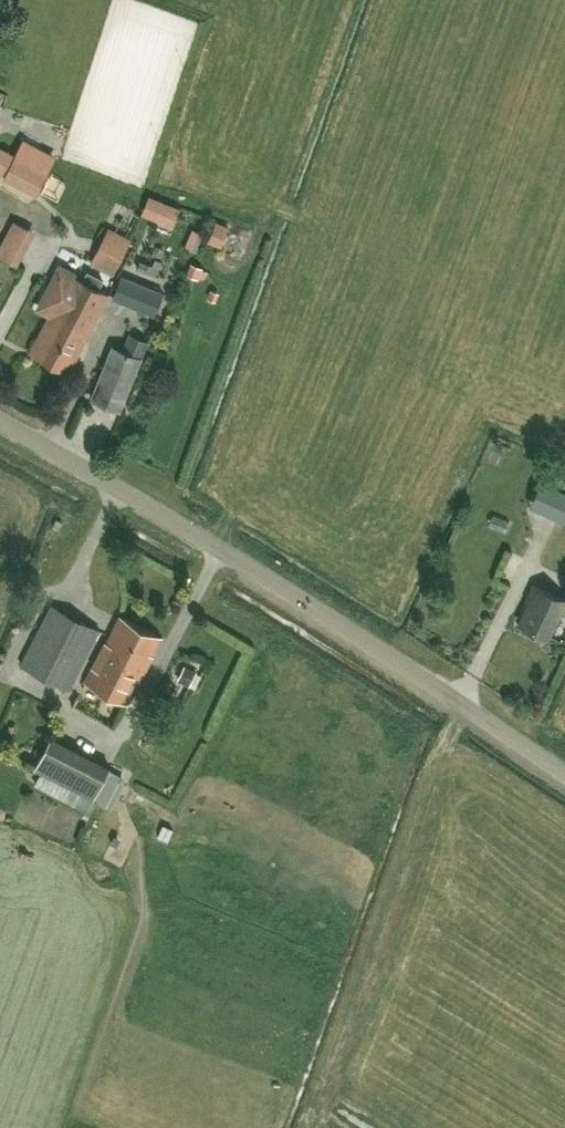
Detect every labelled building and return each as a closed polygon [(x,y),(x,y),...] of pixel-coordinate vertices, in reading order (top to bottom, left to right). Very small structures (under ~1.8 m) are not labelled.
[(174,226),(182,206),(150,194),(142,213),(174,226)] [(41,231),(18,219),(0,253),(22,265),(41,231)] [(227,246),(234,227),(222,222),(215,241),(227,246)] [(126,253),(133,238),(109,227),(102,241),(126,253)] [(68,373),(100,313),(109,295),(98,289),(103,280),(88,272),(83,281),(60,269),(40,307),(51,313),(30,353),(68,373)] [(121,275),(113,295),(129,302),(154,312),(162,292),(138,282),(121,275)] [(119,410),(141,359),(112,347),(91,398),(119,410)] [(540,513),(564,524),(564,494),(552,488),(540,513)] [(564,610),(564,600),(534,585),(529,595),(532,596),(519,624),(548,638),(560,613),(563,614),(564,610)] [(68,689),(99,630),(51,605),(21,664),(68,689)] [(129,702),(140,680),(153,655),(152,654),(161,636),(120,615),(106,642),(105,642),(85,680),(129,702)] [(40,769),(33,783),(74,804),(81,790),(40,769)] [(118,807),(126,778),(108,774),(100,802),(118,807)]
